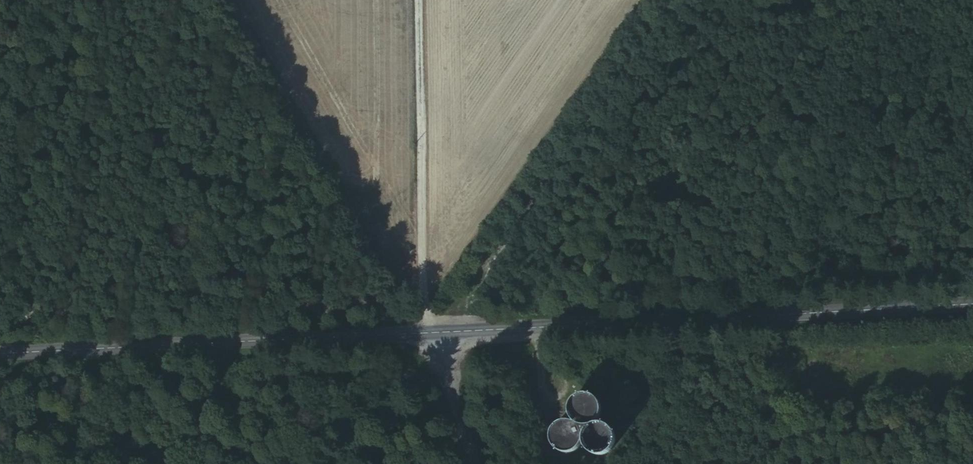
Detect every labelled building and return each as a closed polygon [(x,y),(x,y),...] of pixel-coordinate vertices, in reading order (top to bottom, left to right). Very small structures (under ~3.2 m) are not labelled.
[(571,403),(572,406),(569,406),(566,407),(564,409),(561,410),(557,415),(555,418),(555,421),(555,426),(556,431),(558,435),(560,438),(563,440),(567,443),(571,444),(575,445),(581,444),(587,443),(591,439),(593,442),(595,444),(597,446),(600,447),(606,448),(609,448),(611,448),(618,445),(621,443),(623,441),(624,437),(626,431),(626,427),(626,423),(624,420),(622,416),(619,413),(615,409),(612,408),(606,409),(609,404),(610,400),(609,396),(608,393),(606,390),(604,388),(602,385),(595,381),(591,380),(587,380),(583,380),(577,383),(575,385),(573,389),(571,394),(570,399),(571,403)]
